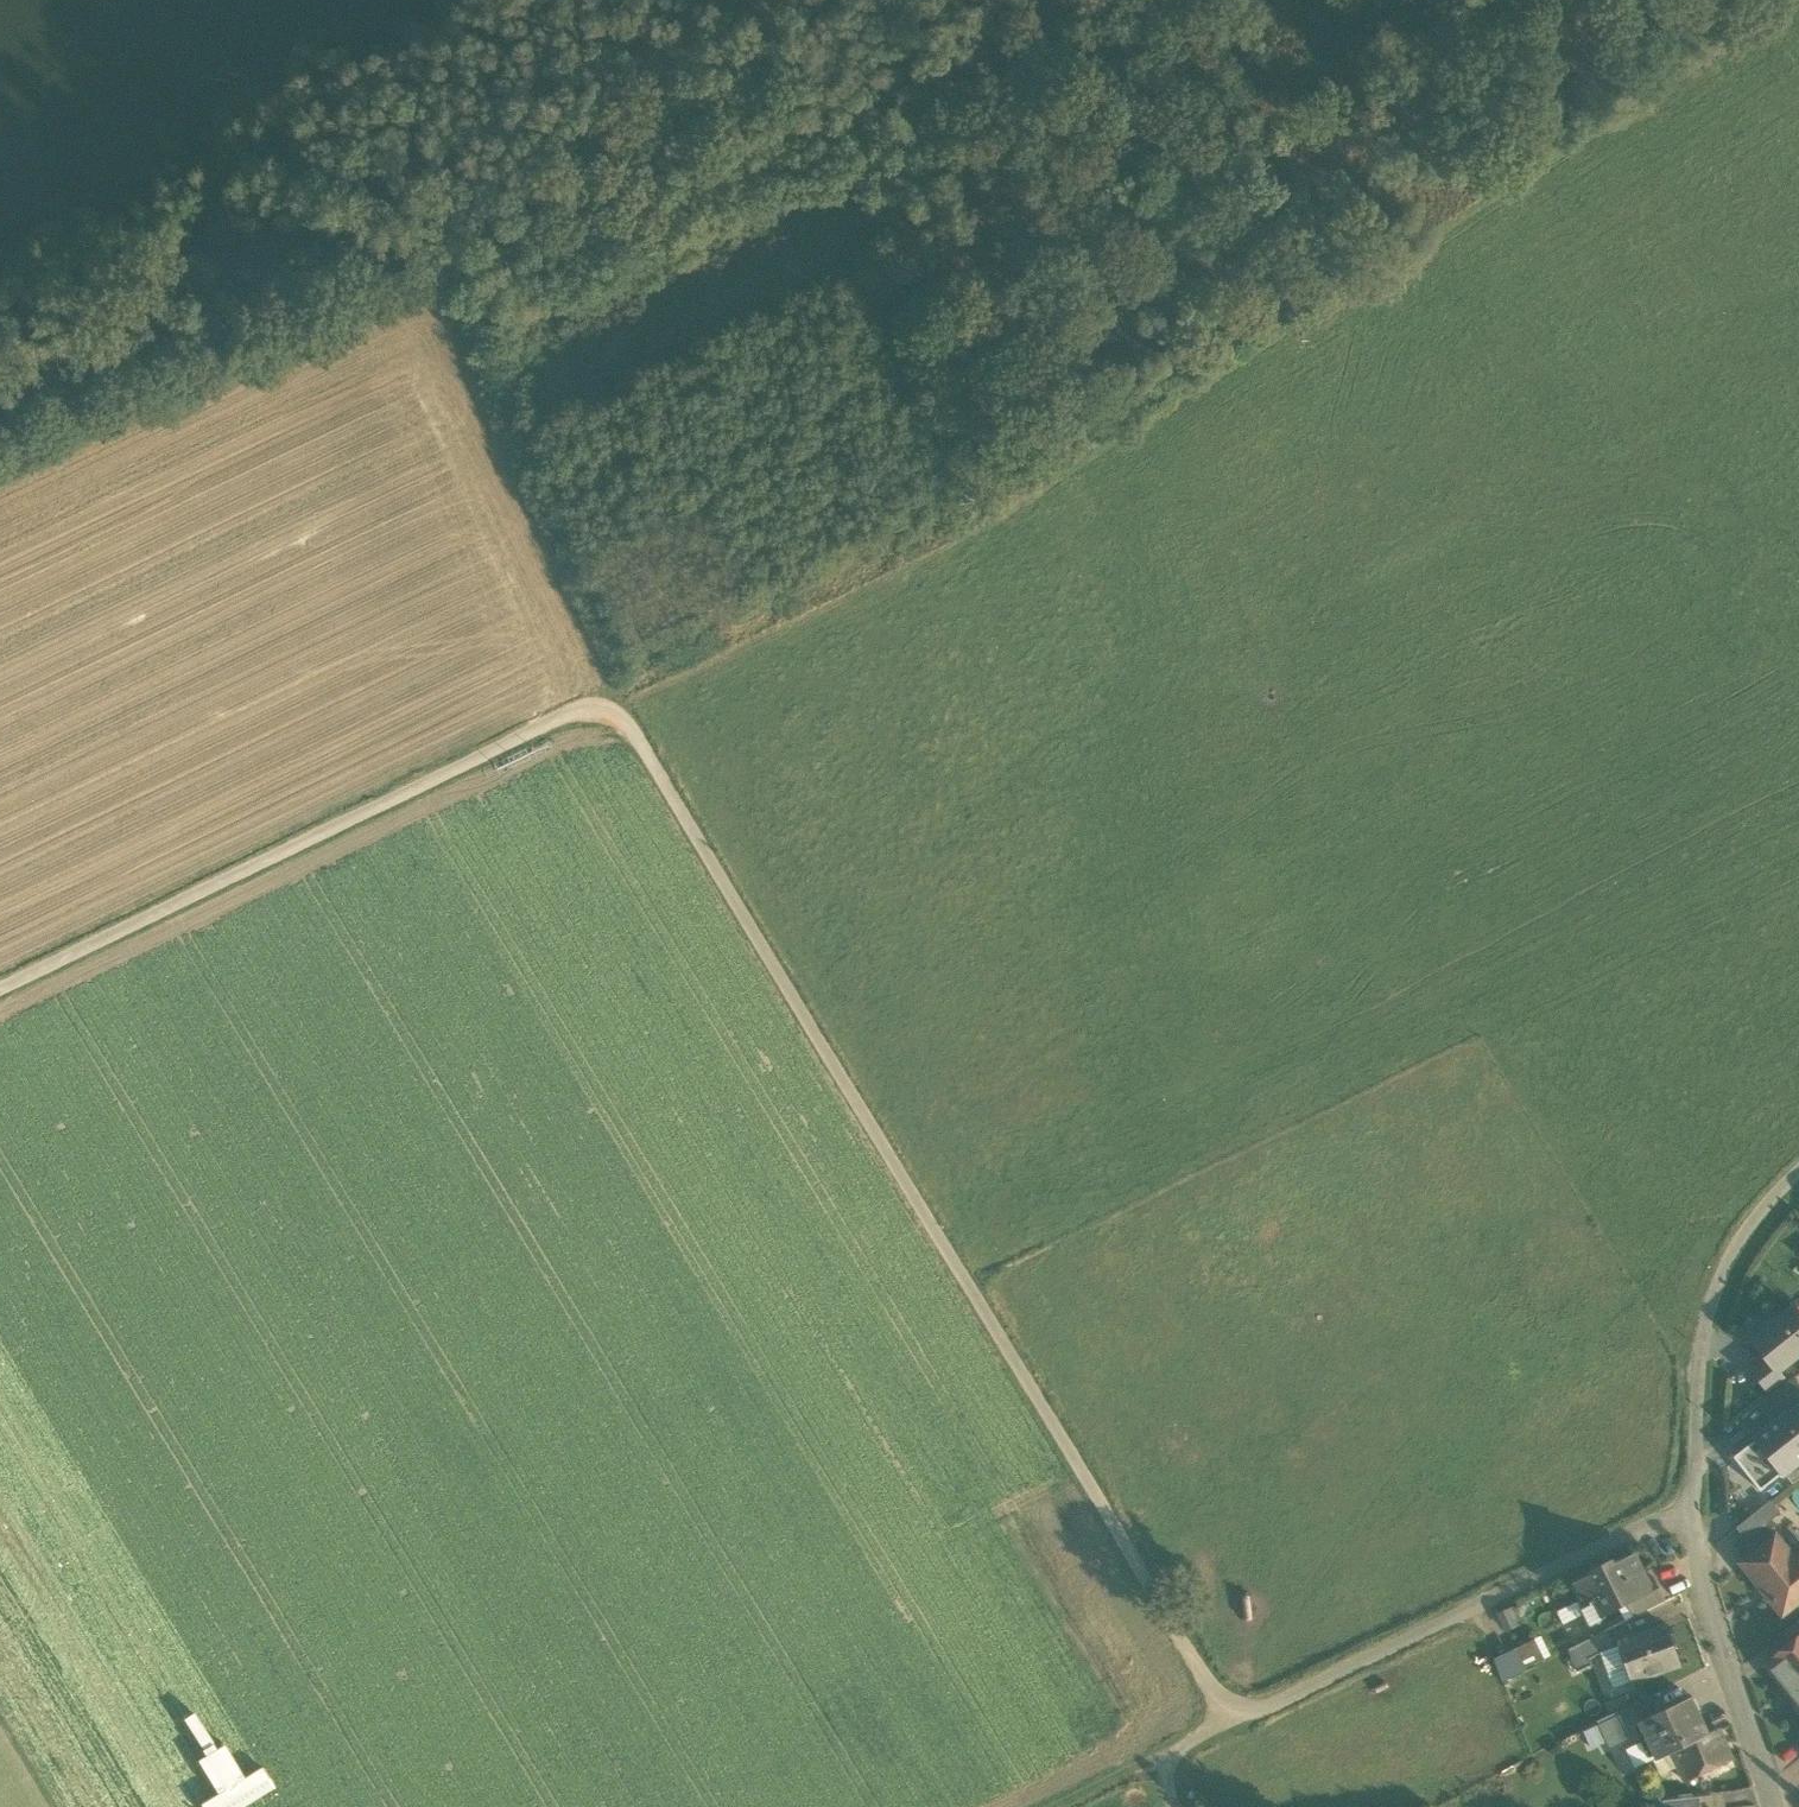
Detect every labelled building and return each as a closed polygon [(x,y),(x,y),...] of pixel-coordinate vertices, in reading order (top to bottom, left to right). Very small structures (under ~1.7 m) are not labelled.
[(1777,1371),(1778,1370),(1798,1353),(1798,1314),(1794,1307),(1752,1340),(1766,1358),(1777,1371)] [(1750,1371),(1769,1395),(1787,1381),(1778,1370),(1777,1371),(1766,1358),(1750,1371)] [(1775,1424),(1798,1404),(1798,1385),(1792,1377),(1787,1381),(1769,1395),(1759,1403),(1775,1424)] [(1775,1424),(1756,1438),(1783,1472),(1798,1459),(1798,1404),(1775,1424)] [(1760,1490),(1783,1472),(1756,1438),(1733,1456),(1760,1490)] [(1783,1472),(1792,1483),(1798,1478),(1798,1459),(1783,1472)] [(1737,1528),(1745,1539),(1765,1523),(1766,1523),(1780,1513),(1770,1501),(1737,1528)] [(1776,1535),(1766,1523),(1765,1523),(1745,1539),(1735,1547),(1745,1560),(1776,1535)] [(1782,1614),(1798,1600),(1798,1556),(1795,1559),(1776,1535),(1745,1560),(1741,1563),(1782,1614)] [(1596,1608),(1600,1615),(1601,1615),(1627,1601),(1652,1589),(1645,1577),(1634,1554),(1612,1565),(1610,1560),(1570,1580),(1583,1606),(1586,1612),(1596,1608)] [(1627,1601),(1634,1615),(1664,1600),(1651,1574),(1645,1577),(1652,1589),(1627,1601)] [(1586,1612),(1583,1606),(1580,1608),(1588,1625),(1602,1618),(1601,1615),(1600,1615),(1596,1608),(1586,1612)] [(1499,1617),(1504,1627),(1514,1622),(1509,1612),(1499,1617)] [(1793,1643),(1798,1638),(1798,1620),(1784,1632),(1793,1643)] [(1618,1644),(1631,1682),(1680,1664),(1666,1627),(1618,1644)] [(1580,1643),(1588,1659),(1589,1658),(1613,1646),(1605,1631),(1580,1643)] [(1793,1643),(1767,1664),(1798,1704),(1798,1638),(1793,1643)] [(1568,1649),(1578,1671),(1591,1665),(1589,1658),(1588,1659),(1580,1643),(1568,1649)] [(1502,1678),(1527,1667),(1516,1645),(1492,1657),(1502,1678)] [(1618,1711),(1627,1730),(1640,1723),(1639,1721),(1660,1711),(1652,1694),(1618,1711)] [(1640,1723),(1647,1739),(1656,1758),(1669,1751),(1707,1734),(1690,1697),(1660,1711),(1639,1721),(1640,1723)] [(1719,1729),(1707,1734),(1669,1751),(1685,1781),(1732,1759),(1719,1729)] [(1637,1766),(1656,1758),(1647,1739),(1628,1748),(1637,1766)] [(1701,1793),(1701,1805),(1724,1806),(1724,1793),(1701,1793)] [(1699,1796),(1662,1800),(1665,1806),(1700,1806),(1699,1796)]
